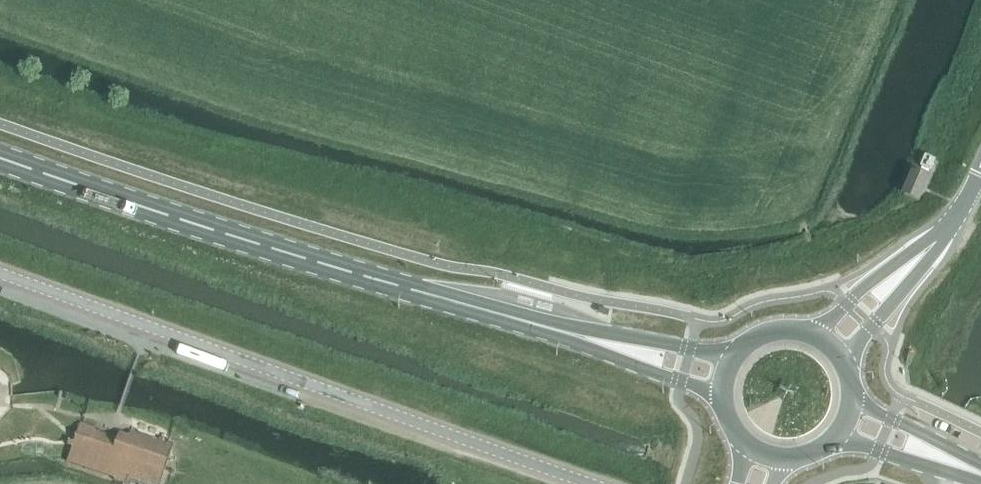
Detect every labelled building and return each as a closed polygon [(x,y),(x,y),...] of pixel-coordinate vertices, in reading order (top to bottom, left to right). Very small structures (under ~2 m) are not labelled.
[(921,167),(931,171),(936,160),(926,156),(921,167)] [(904,194),(919,201),(929,178),(914,171),(904,194)] [(72,452),(69,463),(116,478),(115,480),(125,483),(128,475),(155,483),(160,483),(173,445),(131,431),(129,435),(120,432),(118,439),(96,431),(97,429),(81,424),(75,442),(70,441),(69,446),(73,448),(72,452)]
